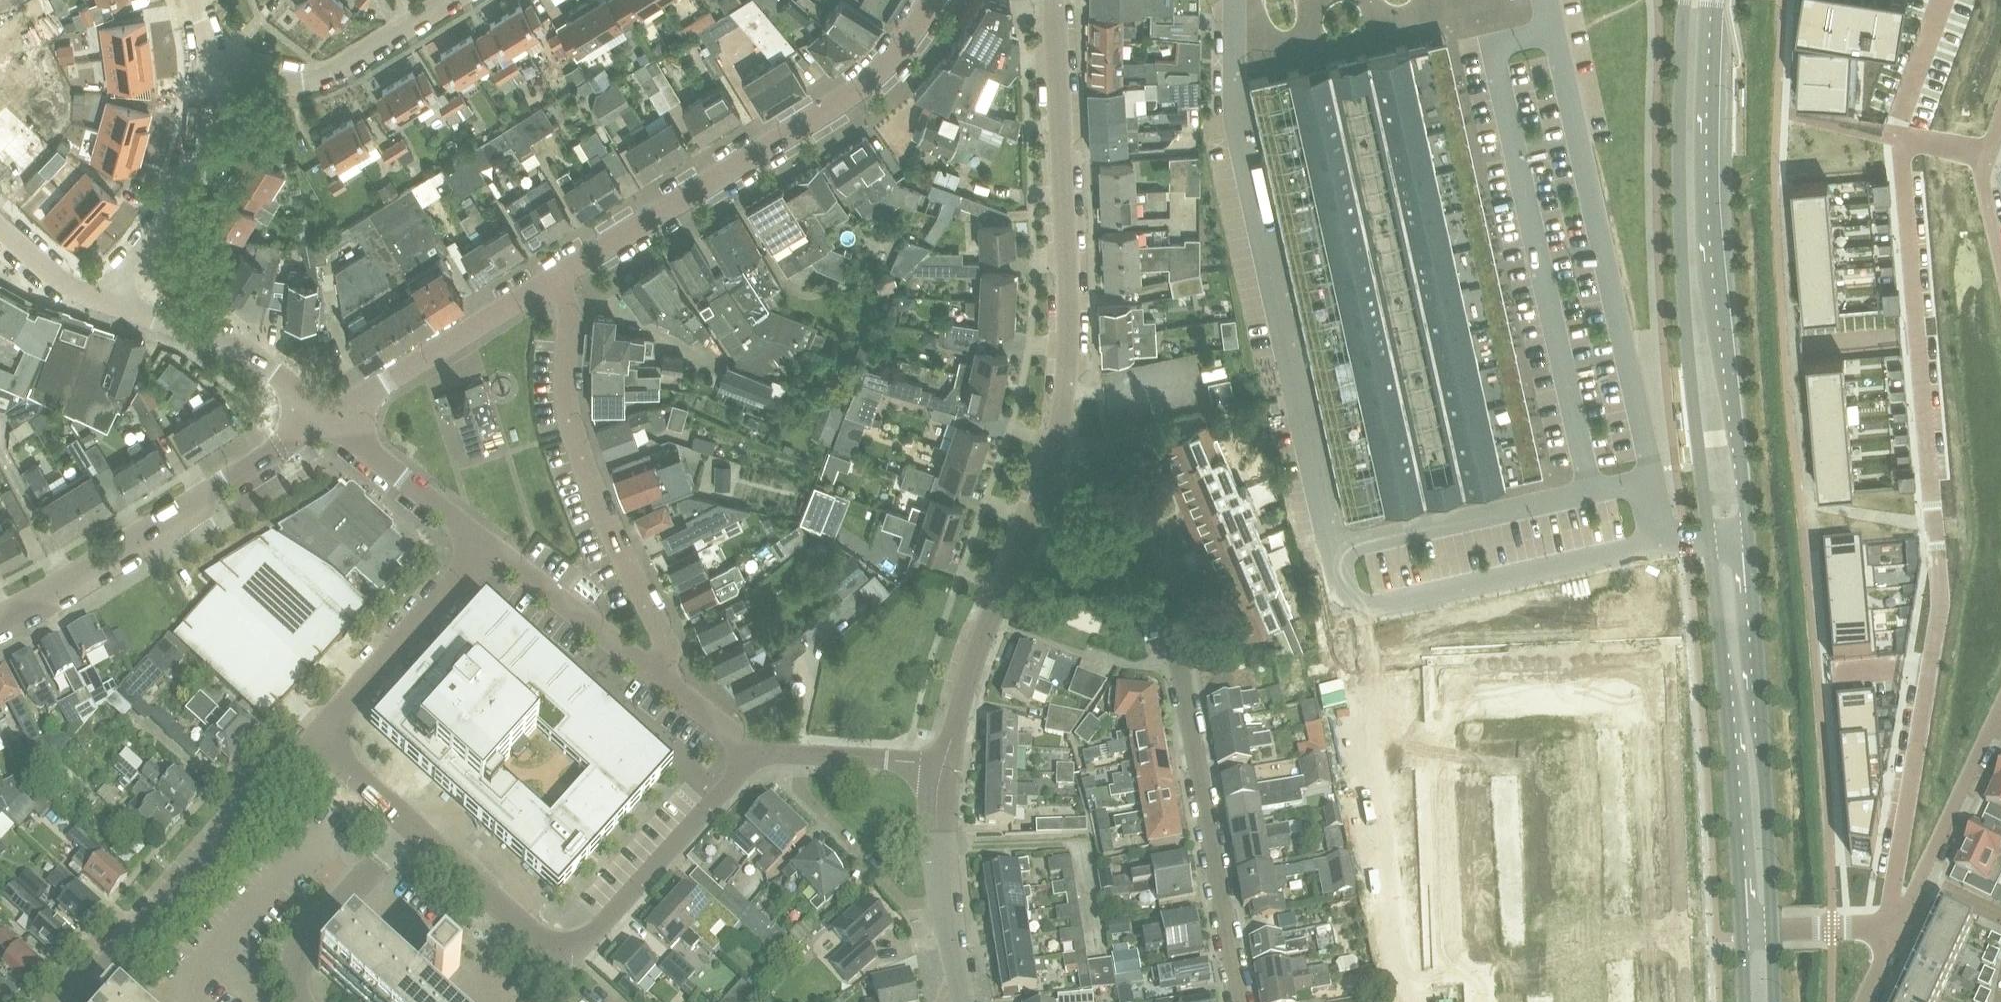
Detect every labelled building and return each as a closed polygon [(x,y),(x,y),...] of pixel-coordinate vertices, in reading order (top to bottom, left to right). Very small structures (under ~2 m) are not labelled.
[(19,3),(25,14),(49,0),(24,0),(20,2),(19,3)] [(49,0),(25,14),(30,24),(55,11),(49,0)] [(295,3),(308,15),(322,0),(298,0),(295,3)] [(322,27),(325,23),(332,29),(349,9),(339,0),(322,0),(308,15),(322,27)] [(631,17),(621,0),(609,0),(608,1),(608,0),(587,0),(583,3),(602,35),(621,23),(625,30),(636,24),(631,17)] [(659,0),(621,0),(631,17),(659,0)] [(718,0),(726,13),(730,10),(742,3),(741,0),(718,0)] [(774,59),(742,79),(764,114),(807,87),(792,63),(785,52),(794,45),(774,21),(756,0),(746,0),(742,3),(730,10),(741,22),(774,59)] [(798,0),(756,0),(774,21),(782,11),(796,24),(802,19),(815,35),(807,41),(819,55),(820,54),(833,70),(856,50),(798,0)] [(833,8),(832,9),(826,16),(818,9),(820,5),(814,0),(798,0),(856,50),(870,34),(833,8)] [(883,20),(850,0),(838,0),(833,8),(870,34),(883,20)] [(896,0),(867,0),(888,13),(896,0)] [(1009,39),(1010,0),(981,0),(946,56),(1016,72),(1021,73),(1020,42),(1009,39)] [(1199,0),(1091,0),(1091,11),(1149,11),(1199,11),(1199,0)] [(1798,91),(1851,94),(1851,91),(1854,34),(1850,34),(1850,25),(1860,27),(1900,33),(1903,14),(1906,0),(1801,0),(1798,17),(1816,20),(1816,32),(1801,31),(1798,91)] [(584,46),(602,35),(583,3),(571,10),(570,15),(571,17),(567,20),(569,24),(559,31),(577,59),(588,53),(584,46)] [(522,41),(545,27),(531,4),(524,9),(521,4),(506,14),(522,41)] [(90,6),(79,10),(80,13),(84,22),(94,18),(95,18),(90,6)] [(726,13),(721,16),(729,29),(741,22),(730,10),(726,13)] [(1149,11),(1149,36),(1181,38),(1193,39),(1193,19),(1199,19),(1199,11),(1149,11)] [(711,12),(680,31),(685,38),(715,19),(711,12)] [(80,13),(73,15),(75,21),(76,24),(77,28),(96,22),(95,18),(94,18),(84,22),(80,13)] [(498,56),(522,41),(506,14),(490,23),(493,28),(484,34),(498,56)] [(1096,38),(1122,39),(1122,34),(1135,34),(1135,23),(1122,22),(1122,17),(1088,17),(1088,43),(1096,43),(1096,38)] [(145,21),(102,27),(106,57),(150,51),(148,34),(147,34),(145,21)] [(484,34),(482,35),(474,40),(471,35),(456,44),(473,71),(498,56),(484,34)] [(553,49),(563,43),(558,35),(548,41),(553,49)] [(1122,60),(1122,39),(1096,38),(1096,43),(1088,43),(1088,60),(1122,60)] [(1344,513),(1524,473),(1428,40),(1248,81),(1344,513)] [(652,48),(656,55),(667,49),(662,41),(652,48)] [(456,44),(441,54),(444,58),(436,63),(450,86),(473,71),(456,44)] [(73,45),(59,47),(61,62),(75,60),(73,45)] [(37,60),(31,66),(39,74),(52,60),(46,49),(39,57),(37,60)] [(646,50),(637,56),(641,63),(646,61),(651,57),(646,50)] [(150,51),(106,57),(110,86),(116,85),(117,94),(151,96),(149,80),(153,80),(151,67),(152,67),(150,51)] [(724,72),(713,54),(712,52),(702,58),(714,77),(724,72)] [(31,54),(23,63),(29,68),(31,66),(37,60),(31,54)] [(1007,83),(1016,72),(946,56),(944,60),(943,60),(914,94),(933,102),(931,107),(998,131),(1004,118),(987,112),(1001,80),(1007,83)] [(658,59),(647,66),(653,75),(673,108),(684,101),(658,59)] [(1143,60),(1122,60),(1088,60),(1088,81),(1121,81),(1121,73),(1146,73),(1146,79),(1158,79),(1156,67),(1156,60),(1143,60)] [(495,74),(499,81),(510,75),(519,70),(514,63),(495,74)] [(578,82),(586,77),(578,65),(564,74),(568,80),(571,85),(578,82)] [(1156,67),(1158,79),(1158,82),(1196,80),(1200,80),(1200,69),(1156,67)] [(519,70),(510,75),(516,85),(525,80),(519,70)] [(414,108),(429,98),(437,93),(423,71),(415,76),(413,71),(398,81),(414,108)] [(597,92),(612,83),(606,74),(592,83),(597,92)] [(662,115),(673,108),(653,75),(642,82),(662,115)] [(591,84),(587,78),(575,86),(581,97),(594,89),(591,84)] [(616,80),(612,83),(597,92),(592,107),(597,114),(626,96),(616,80)] [(1135,113),(1134,98),(1156,97),(1156,99),(1173,98),(1173,109),(1196,108),(1196,80),(1158,82),(1145,83),(1145,86),(1088,89),(1089,116),(1125,114),(1135,113)] [(398,81),(382,90),(385,94),(378,99),(391,122),(414,108),(398,81)] [(74,83),(74,91),(86,92),(86,84),(74,83)] [(721,126),(740,114),(721,84),(702,96),(721,126)] [(64,91),(63,109),(73,109),(74,91),(64,91)] [(74,91),(74,100),(84,101),(85,92),(74,91)] [(438,108),(443,117),(465,103),(460,95),(438,108)] [(701,138),(721,126),(702,96),(682,108),(701,138)] [(108,101),(100,130),(143,142),(147,126),(146,126),(150,113),(108,101)] [(0,111),(0,154),(27,125),(6,105),(0,111)] [(517,121),(531,144),(556,129),(541,105),(517,121)] [(666,160),(649,133),(631,105),(621,111),(638,139),(627,146),(644,174),(666,160)] [(998,131),(931,107),(926,105),(919,120),(926,122),(918,141),(948,154),(948,153),(958,158),(964,144),(994,157),(1000,144),(999,143),(1002,132),(998,131)] [(1187,111),(1169,112),(1169,123),(1187,122),(1187,111)] [(1090,133),(1126,132),(1125,126),(1139,126),(1138,113),(1135,113),(1125,114),(1089,116),(1090,133)] [(353,155),(376,141),(362,118),(354,123),(352,119),(337,128),(353,155)] [(666,160),(687,147),(670,119),(649,133),(666,160)] [(519,152),(531,144),(517,121),(505,129),(516,147),(519,152)] [(0,154),(0,159),(0,160),(0,161),(11,171),(12,170),(19,177),(49,145),(27,125),(0,154)] [(337,128),(322,137),(324,142),(317,147),(331,169),(353,155),(337,128)] [(516,147),(505,129),(493,136),(504,154),(516,147)] [(100,130),(92,158),(134,170),(137,157),(138,158),(143,142),(100,130)] [(600,201),(621,188),(602,159),(605,157),(606,157),(607,159),(618,152),(614,146),(608,150),(596,131),(579,140),(592,160),(591,161),(596,170),(585,176),(600,201)] [(1090,133),(1091,150),(1126,148),(1126,150),(1139,149),(1138,131),(1126,132),(1090,133)] [(847,148),(879,195),(915,208),(921,192),(894,182),(897,180),(885,164),(886,163),(866,135),(847,148)] [(481,143),(492,161),(504,154),(493,136),(481,143)] [(61,140),(56,146),(67,153),(71,146),(61,140)] [(402,140),(380,153),(386,163),(398,156),(403,165),(414,159),(402,140)] [(479,169),(492,161),(481,143),(442,167),(461,198),(488,182),(479,169)] [(56,146),(52,153),(62,160),(67,153),(56,146)] [(872,201),(879,195),(847,148),(827,162),(828,163),(822,167),(830,178),(830,177),(851,207),(868,196),(872,201)] [(231,184),(260,202),(266,192),(268,193),(282,171),(281,162),(267,153),(263,159),(248,150),(234,172),(238,174),(231,184)] [(1170,187),(1186,187),(1185,157),(1169,158),(1170,187)] [(1185,157),(1186,187),(1186,193),(1201,193),(1201,157),(1185,157)] [(963,173),(941,164),(936,178),(958,186),(963,173)] [(1101,191),(1135,189),(1133,164),(1100,166),(1101,191)] [(850,215),(848,213),(836,197),(819,167),(796,179),(797,181),(785,188),(806,224),(810,222),(826,248),(828,246),(839,251),(825,229),(850,215)] [(38,168),(30,177),(36,182),(44,174),(38,168)] [(580,213),(600,201),(585,176),(577,182),(569,170),(557,177),(580,213)] [(85,172),(65,194),(98,224),(109,212),(108,211),(117,202),(85,172)] [(412,186),(423,204),(441,193),(430,175),(412,186)] [(1886,176),(1874,177),(1875,185),(1876,198),(1892,197),(1890,176),(1886,176)] [(329,186),(335,194),(346,187),(340,178),(329,186)] [(555,194),(556,193),(547,178),(538,184),(546,197),(535,204),(551,231),(570,219),(555,194)] [(1829,180),(1793,184),(1795,206),(1831,203),(1829,180)] [(379,190),(386,202),(400,193),(392,181),(379,190)] [(949,223),(957,204),(961,193),(935,183),(931,194),(945,200),(939,216),(949,223)] [(269,222),(275,212),(260,202),(231,184),(225,194),(221,192),(208,214),(219,221),(216,225),(227,232),(230,228),(241,235),(255,213),(269,222)] [(422,204),(423,204),(412,186),(369,213),(434,318),(463,300),(449,276),(453,274),(441,255),(450,249),(422,204)] [(806,224),(785,188),(784,187),(746,209),(768,247),(786,275),(810,261),(815,269),(842,281),(853,258),(839,251),(828,246),(826,248),(810,222),(806,224)] [(1103,216),(1136,215),(1135,201),(1145,201),(1145,189),(1135,189),(1101,191),(1103,216)] [(551,231),(535,204),(526,191),(506,204),(515,218),(516,217),(532,243),(551,231)] [(961,193),(957,204),(991,217),(995,206),(961,193)] [(65,194),(45,215),(77,245),(86,235),(87,236),(98,224),(65,194)] [(1888,198),(1876,199),(1877,208),(1889,207),(1888,198)] [(507,224),(493,232),(476,203),(467,208),(470,213),(478,227),(485,237),(500,263),(522,249),(507,224)] [(1831,203),(1795,206),(1797,228),(1833,225),(1831,203)] [(363,361),(434,318),(369,213),(324,241),(313,243),(316,259),(317,263),(327,261),(326,253),(357,234),(367,250),(336,270),(347,331),(345,332),(363,361)] [(469,233),(478,227),(470,213),(461,219),(469,233)] [(782,283),(762,250),(738,213),(722,224),(761,287),(760,286),(761,285),(766,293),(782,283)] [(301,241),(312,239),(308,214),(290,217),(292,231),(299,230),(301,241)] [(1890,220),(1878,221),(1879,229),(1891,228),(1890,220)] [(981,251),(1014,250),(1012,222),(980,223),(981,251)] [(769,309),(761,287),(722,224),(707,233),(706,233),(704,236),(706,237),(727,270),(720,275),(759,329),(807,348),(807,346),(814,331),(815,327),(769,309)] [(1833,225),(1797,228),(1799,249),(1835,246),(1833,225)] [(1171,244),(1137,245),(1137,231),(1103,232),(1105,258),(1167,254),(1171,254),(1171,244)] [(478,276),(500,263),(485,237),(462,251),(478,276)] [(913,266),(917,262),(928,252),(934,247),(907,237),(895,271),(903,275),(913,266)] [(1198,274),(1200,273),(1201,238),(1187,238),(1187,243),(1187,253),(1187,276),(1198,274)] [(316,259),(313,243),(312,239),(301,241),(305,261),(316,259)] [(273,284),(283,247),(259,240),(255,255),(252,260),(241,252),(234,263),(231,261),(227,262),(223,268),(224,272),(227,274),(220,284),(242,298),(254,280),(258,279),(260,281),(273,284)] [(759,329),(720,275),(717,277),(713,272),(714,272),(695,241),(669,257),(688,288),(689,287),(701,305),(734,359),(744,361),(752,370),(787,343),(805,351),(807,348),(759,329)] [(1892,241),(1880,242),(1880,251),(1893,250),(1892,241)] [(1167,254),(1167,269),(1167,280),(1187,276),(1187,253),(1187,243),(1171,244),(1171,254),(1167,254)] [(1835,246),(1799,249),(1800,271),(1836,268),(1835,246)] [(1139,281),(1139,270),(1167,269),(1167,254),(1105,258),(1106,283),(1139,281)] [(679,287),(665,269),(669,266),(664,259),(659,261),(642,274),(642,275),(660,299),(690,326),(695,329),(701,333),(698,335),(701,339),(710,332),(678,288),(679,287)] [(917,262),(913,266),(913,274),(977,274),(977,262),(961,262),(917,262)] [(1894,263),(1882,264),(1882,272),(1895,271),(1894,263)] [(1836,268),(1800,271),(1802,292),(1838,289),(1836,268)] [(307,284),(308,271),(290,269),(284,319),(317,323),(319,300),(316,300),(317,285),(307,284)] [(1013,301),(1015,274),(983,272),(981,299),(1013,301)] [(1167,280),(1170,295),(1201,289),(1200,273),(1198,274),(1187,276),(1167,280)] [(893,274),(876,278),(881,295),(894,292),(893,288),(896,287),(893,274)] [(701,333),(695,329),(690,326),(660,299),(642,275),(624,288),(644,314),(680,329),(678,334),(690,343),(698,335),(701,333)] [(1896,285),(1884,287),(1884,295),(1885,308),(1902,306),(1900,285),(1896,285)] [(61,314),(29,304),(0,289),(0,406),(5,407),(27,394),(61,314)] [(1838,289),(1802,292),(1804,315),(1840,312),(1838,289)] [(1013,301),(981,299),(967,299),(967,309),(971,313),(980,313),(980,327),(1012,329),(1013,301)] [(1130,305),(1099,307),(1101,332),(1154,329),(1153,319),(1143,319),(1143,304),(1130,305)] [(119,332),(118,335),(62,317),(62,315),(61,314),(27,394),(48,404),(49,403),(107,429),(119,409),(123,410),(145,341),(119,332)] [(627,364),(627,363),(628,350),(653,352),(655,338),(630,333),(613,332),(615,316),(595,314),(591,361),(627,364)] [(1234,318),(1221,319),(1225,344),(1238,342),(1235,318),(1234,318)] [(883,323),(873,319),(863,343),(872,347),(873,347),(883,323)] [(976,326),(950,322),(948,334),(974,338),(976,326)] [(1154,329),(1101,332),(1102,358),(1133,356),(1133,353),(1155,351),(1154,339),(1154,329)] [(814,331),(807,346),(819,351),(825,335),(814,331)] [(974,338),(948,334),(947,345),(972,349),(974,338)] [(854,364),(853,367),(863,371),(864,368),(873,347),(872,347),(863,343),(862,344),(854,364)] [(959,361),(957,373),(1002,383),(1008,356),(976,349),(973,364),(959,361)] [(660,368),(682,371),(683,357),(662,354),(660,368)] [(1844,357),(1808,360),(1810,382),(1846,379),(1844,357)] [(637,364),(627,363),(627,364),(591,361),(592,386),(647,385),(659,386),(659,385),(660,385),(659,374),(636,374),(637,364)] [(728,365),(721,382),(765,398),(768,392),(782,398),(787,385),(773,380),(771,383),(728,365)] [(1903,366),(1891,367),(1891,375),(1904,374),(1903,366)] [(185,398),(198,382),(180,368),(168,383),(175,389),(175,390),(185,398)] [(863,371),(859,381),(881,389),(884,390),(889,375),(864,368),(863,371)] [(1002,383),(957,373),(954,384),(968,387),(965,402),(996,410),(1002,383)] [(921,385),(889,375),(884,390),(884,391),(918,400),(921,385)] [(1230,378),(1208,382),(1213,403),(1234,399),(1230,378)] [(482,379),(436,393),(443,414),(453,411),(455,416),(473,411),(471,405),(489,400),(482,379)] [(1846,379),(1810,382),(1812,404),(1848,401),(1846,379)] [(870,422),(881,389),(859,381),(845,413),(870,422)] [(721,382),(718,390),(762,407),(765,398),(721,382)] [(659,397),(659,386),(647,385),(592,386),(592,409),(596,421),(618,413),(618,409),(624,409),(624,397),(659,397)] [(140,392),(150,408),(158,403),(148,387),(140,392)] [(1905,387),(1892,388),(1893,397),(1905,396),(1905,387)] [(140,392),(139,390),(132,399),(141,414),(139,415),(153,437),(164,430),(150,408),(140,392)] [(178,407),(185,398),(175,390),(168,399),(178,407)] [(193,406),(198,414),(214,440),(237,425),(221,399),(218,401),(214,393),(193,406)] [(15,424),(48,404),(27,394),(5,407),(15,424)] [(929,404),(957,412),(960,400),(932,394),(929,404)] [(1848,401),(1812,404),(1814,425),(1850,422),(1848,401)] [(686,408),(671,404),(665,426),(681,430),(686,408)] [(831,405),(824,423),(836,428),(843,410),(831,405)] [(628,414),(597,425),(606,452),(638,441),(633,428),(651,422),(646,408),(629,414),(628,414)] [(1907,409),(1894,410),(1895,418),(1907,417),(1907,409)] [(1683,410),(1676,410),(1678,428),(1685,427),(1683,410)] [(190,454),(214,440),(198,414),(174,428),(190,454)] [(769,425),(747,416),(744,422),(766,431),(769,425)] [(1850,422),(1814,425),(1816,447),(1852,444),(1850,422)] [(824,423),(818,439),(830,444),(836,428),(824,423)] [(979,459),(988,434),(957,423),(948,449),(979,459)] [(1225,457),(1219,460),(1210,440),(1218,437),(1212,424),(1159,446),(1208,560),(1240,635),(1292,612),(1281,586),(1249,511),(1255,508),(1245,485),(1239,488),(1225,457)] [(1908,430),(1896,431),(1897,440),(1909,439),(1908,430)] [(695,434),(691,446),(712,452),(716,441),(695,434)] [(93,435),(83,441),(86,446),(89,450),(94,447),(99,444),(93,435)] [(855,455),(859,444),(837,436),(833,447),(855,455)] [(78,439),(67,446),(81,467),(92,460),(87,452),(78,439)] [(158,443),(146,451),(139,439),(129,445),(136,457),(150,479),(172,466),(158,443)] [(1852,444),(1816,447),(1818,468),(1854,465),(1852,444)] [(92,460),(100,473),(111,466),(98,445),(87,452),(92,460)] [(619,487),(684,464),(679,450),(675,448),(652,457),(651,454),(613,468),(619,487)] [(970,485),(979,459),(948,449),(939,475),(970,485)] [(1910,452),(1898,453),(1899,461),(1911,460),(1910,452)] [(128,493),(150,479),(136,457),(114,471),(128,493)] [(619,487),(626,506),(653,496),(656,505),(668,500),(667,499),(693,489),(684,464),(619,487)] [(714,479),(731,480),(731,465),(715,464),(714,479)] [(49,481),(38,465),(25,473),(63,534),(90,517),(71,486),(63,473),(49,481)] [(936,485),(939,475),(911,465),(907,475),(936,485)] [(1854,465),(1818,468),(1820,491),(1856,488),(1854,465)] [(1916,467),(1899,469),(1900,475),(1901,483),(1913,482),(1917,482),(1916,467)] [(82,479),(71,486),(90,517),(111,504),(89,469),(79,475),(82,479)] [(932,496),(936,485),(907,475),(904,487),(932,496)] [(11,485),(1,491),(19,527),(29,522),(11,485)] [(353,571),(388,532),(384,526),(384,520),(352,491),(347,491),(341,485),(332,494),(325,499),(278,528),(279,530),(282,533),(281,534),(280,534),(279,535),(280,535),(325,564),(344,581),(353,571)] [(817,485),(802,521),(821,529),(836,493),(817,485)] [(954,532),(963,506),(932,496),(928,509),(913,504),(909,516),(954,532)] [(689,504),(693,514),(718,501),(703,498),(689,504)] [(736,516),(750,509),(718,501),(693,514),(686,517),(688,522),(663,534),(670,548),(689,539),(736,516)] [(644,533),(672,519),(664,503),(636,517),(644,533)] [(949,545),(954,532),(909,516),(888,509),(883,525),(904,532),(899,546),(913,551),(915,547),(945,558),(945,557),(948,558),(952,557),(954,549),(953,546),(949,545)] [(718,552),(713,541),(741,527),(736,516),(689,539),(694,550),(668,563),(673,574),(672,577),(674,582),(678,583),(679,587),(709,572),(704,559),(718,552)] [(814,538),(800,520),(782,531),(797,551),(814,538)] [(2,565),(27,551),(12,521),(0,527),(0,561),(2,565)] [(340,642),(354,627),(351,624),(369,604),(344,581),(325,564),(280,535),(279,535),(272,532),(248,547),(203,576),(213,585),(216,588),(203,603),(172,636),(264,720),(280,702),(280,701),(291,689),(297,689),(311,674),(308,671),(324,654),(323,654),(334,642),(340,642)] [(409,550),(388,532),(353,571),(381,596),(401,573),(394,566),(409,550)] [(1918,543),(1906,545),(1907,553),(1919,552),(1918,543)] [(1863,548),(1825,551),(1827,574),(1875,570),(1875,569),(1870,569),(1868,548),(1863,548)] [(838,590),(843,596),(868,575),(862,568),(863,567),(851,553),(823,576),(825,579),(834,591),(837,589),(838,588),(838,589),(838,590)] [(691,611),(720,597),(721,598),(737,590),(739,585),(736,579),(744,576),(737,563),(681,591),(691,611)] [(1920,566),(1907,567),(1908,575),(1919,574),(1920,566)] [(1875,570),(1827,574),(1829,596),(1877,591),(1875,570)] [(1917,588),(1903,589),(1904,597),(1915,596),(1917,588)] [(1877,591),(1829,596),(1831,617),(1874,613),(1874,612),(1869,613),(1867,593),(1877,592),(1877,591)] [(714,615),(697,623),(703,634),(701,637),(703,642),(707,643),(708,646),(737,632),(730,619),(738,615),(737,613),(747,609),(741,597),(712,612),(714,615)] [(444,651),(410,688),(405,694),(405,693),(376,725),(557,889),(667,767),(486,603),(443,650),(444,651)] [(1913,610),(1899,611),(1900,619),(1911,618),(1913,610)] [(1874,613),(1831,617),(1833,639),(1876,635),(1874,613)] [(737,629),(742,639),(759,631),(754,621),(737,629)] [(109,629),(99,634),(92,622),(69,634),(82,659),(104,648),(110,661),(123,655),(109,629)] [(749,654),(768,644),(762,632),(713,656),(724,678),(754,663),(749,654)] [(1909,632),(1896,633),(1896,641),(1908,640),(1909,632)] [(1876,635),(1833,639),(1835,661),(1873,658),(1878,657),(1876,635)] [(809,646),(800,636),(784,650),(782,651),(784,656),(758,669),(759,672),(731,685),(739,702),(742,701),(744,706),(784,686),(779,676),(793,669),(790,663),(809,646)] [(43,648),(40,650),(55,679),(64,675),(75,695),(85,689),(74,669),(75,669),(59,640),(51,644),(49,643),(44,645),(43,648)] [(165,640),(147,659),(164,675),(174,665),(177,667),(185,659),(165,640)] [(1020,648),(1011,671),(1038,682),(1050,651),(1035,646),(1032,652),(1020,648)] [(40,708),(45,705),(48,710),(58,705),(46,683),(47,683),(32,654),(12,665),(27,694),(40,708)] [(116,691),(134,707),(145,718),(153,717),(169,731),(178,721),(162,707),(153,708),(142,698),(164,675),(146,659),(132,673),(116,691)] [(1663,664),(1449,674),(1451,720),(1615,713),(1616,728),(1666,725),(1663,664)] [(9,704),(31,745),(42,740),(4,669),(0,671),(0,708),(9,704)] [(114,681),(101,688),(92,670),(80,676),(97,710),(118,688),(114,681)] [(1080,697),(1089,674),(1078,670),(1069,693),(1080,697)] [(1051,686),(1038,682),(1011,671),(1002,695),(1029,705),(1033,695),(1046,700),(1051,686)] [(1089,674),(1080,697),(1092,702),(1107,681),(1089,674)] [(1157,698),(1146,688),(1141,688),(1137,690),(1134,690),(1135,687),(1120,686),(1120,689),(1118,689),(1117,693),(1110,692),(1108,706),(1111,706),(1110,719),(1126,721),(1126,720),(1130,716),(1156,711),(1156,708),(1158,703),(1157,698)] [(1281,709),(1277,689),(1269,690),(1273,710),(1281,709)] [(126,716),(134,707),(116,691),(108,700),(126,716)] [(228,718),(210,701),(201,693),(193,702),(244,747),(258,731),(235,710),(228,718)] [(1258,707),(1257,703),(1255,693),(1207,702),(1211,723),(1242,718),(1241,710),(1258,707)] [(229,763),(244,747),(193,702),(186,710),(213,734),(206,742),(229,763)] [(1877,702),(1838,705),(1840,729),(1879,726),(1878,714),(1877,702)] [(61,708),(75,735),(84,725),(72,703),(61,708)] [(1047,719),(1078,724),(1085,714),(1049,708),(1047,719)] [(1120,744),(1161,737),(1159,726),(1161,722),(1160,717),(1157,713),(1156,711),(1130,716),(1126,720),(1126,721),(1128,731),(1118,733),(1120,744)] [(1320,724),(1318,714),(1305,717),(1307,727),(1320,724)] [(1088,718),(1080,729),(1093,739),(1102,729),(1101,728),(1088,718)] [(1263,736),(1263,735),(1261,726),(1244,729),(1242,718),(1211,723),(1214,744),(1263,736)] [(1069,736),(1078,724),(1047,719),(1045,732),(1069,736)] [(1016,736),(1017,723),(987,723),(987,748),(1016,749),(1031,749),(1032,736),(1016,736)] [(1312,757),(1327,754),(1320,724),(1306,727),(1312,757)] [(1879,726),(1840,729),(1842,752),(1881,749),(1880,737),(1879,726)] [(1093,739),(1080,729),(1073,738),(1086,748),(1093,739)] [(1662,729),(1627,731),(1628,752),(1663,750),(1662,729)] [(1218,766),(1249,760),(1247,751),(1275,746),(1273,733),(1263,735),(1263,736),(1214,744),(1218,766)] [(1134,763),(1165,757),(1164,756),(1167,752),(1166,747),(1162,743),(1161,737),(1120,744),(1108,747),(1109,756),(1132,752),(1134,763)] [(66,745),(63,740),(55,739),(44,744),(52,760),(55,757),(66,745)] [(120,757),(123,759),(135,771),(137,772),(145,763),(128,748),(120,757)] [(1015,773),(1016,749),(987,748),(986,773),(1015,773)] [(1098,749),(1081,752),(1082,761),(1099,758),(1098,749)] [(1881,749),(1842,752),(1844,775),(1883,771),(1881,749)] [(1115,787),(1168,778),(1167,772),(1169,767),(1169,762),(1165,759),(1165,757),(1134,763),(1122,765),(1124,776),(1113,778),(1115,787)] [(1304,790),(1330,786),(1325,757),(1299,761),(1304,790)] [(130,777),(135,771),(123,759),(115,768),(125,778),(120,783),(126,789),(134,780),(130,777)] [(185,812),(203,792),(177,770),(169,779),(151,763),(142,773),(185,812)] [(1056,774),(1073,773),(1073,763),(1056,763),(1056,774)] [(1883,771),(1844,775),(1846,797),(1885,794),(1883,771)] [(1015,786),(1015,773),(986,773),(986,798),(1038,799),(1038,786),(1015,786)] [(1073,773),(1056,774),(1056,784),(1073,784),(1073,773)] [(1274,795),(1284,793),(1282,782),(1255,787),(1253,776),(1221,782),(1225,804),(1274,795)] [(1093,777),(1080,779),(1084,793),(1086,793),(1096,791),(1093,777)] [(1490,777),(1455,779),(1456,802),(1491,800),(1490,777)] [(1141,804),(1172,798),(1172,797),(1174,792),(1173,787),(1169,784),(1168,778),(1115,787),(1107,789),(1109,798),(1139,793),(1141,804)] [(1,798),(6,809),(17,797),(8,781),(0,785),(0,795),(2,798),(1,798)] [(1996,782),(1986,804),(2000,811),(2000,784),(1996,782)] [(6,809),(3,813),(14,823),(29,806),(40,816),(53,803),(31,783),(17,797),(6,809)] [(162,838),(180,817),(157,796),(156,796),(142,783),(133,793),(138,798),(129,808),(162,838)] [(1096,791),(1086,793),(1088,802),(1095,801),(1097,812),(1104,811),(1111,809),(1109,798),(1107,789),(1096,791)] [(1261,819),(1259,809),(1299,802),(1297,791),(1284,793),(1274,795),(1225,804),(1229,825),(1261,819)] [(1885,794),(1846,797),(1848,820),(1881,817),(1885,795),(1885,794)] [(1038,799),(986,798),(986,808),(982,808),(979,820),(985,822),(985,823),(1014,823),(1015,809),(1028,810),(1028,799),(1038,799)] [(1115,830),(1122,828),(1176,819),(1175,813),(1177,808),(1176,803),(1172,799),(1172,798),(1141,804),(1143,815),(1113,820),(1115,830)] [(748,857),(758,847),(788,815),(770,799),(746,823),(747,823),(731,840),(748,857)] [(1491,800),(1456,802),(1457,824),(1492,822),(1491,800)] [(1338,807),(1322,809),(1326,829),(1338,827),(1343,826),(1338,807)] [(1098,833),(1109,831),(1105,812),(1095,814),(1098,833)] [(806,833),(805,832),(788,815),(758,847),(766,855),(757,865),(766,874),(782,857),(783,858),(806,833)] [(1881,817),(1848,820),(1850,844),(1851,854),(1853,854),(1852,847),(1873,851),(1872,857),(1874,858),(1875,853),(1881,817)] [(1059,832),(1086,831),(1086,819),(1059,820),(1059,832)] [(1176,819),(1122,828),(1124,838),(1147,834),(1149,845),(1179,840),(1179,838),(1181,833),(1180,828),(1177,824),(1176,819)] [(1261,819),(1229,825),(1233,846),(1287,836),(1290,835),(1288,822),(1262,826),(1261,819)] [(1492,822),(1457,824),(1458,846),(1493,844),(1492,822)] [(1966,848),(2000,864),(2000,824),(1996,822),(1991,833),(1976,826),(1966,848)] [(77,827),(68,837),(82,849),(71,861),(84,873),(110,896),(127,876),(103,854),(105,852),(77,827)] [(1326,829),(1322,830),(1327,853),(1343,850),(1338,827),(1326,829)] [(1109,831),(1098,833),(1103,857),(1113,855),(1109,831)] [(1233,846),(1237,868),(1268,862),(1266,851),(1289,847),(1287,836),(1233,846)] [(807,886),(832,864),(815,844),(782,874),(789,881),(797,874),(807,886)] [(1493,844),(1458,846),(1459,868),(1494,866),(1493,844)] [(2000,879),(2000,864),(1966,848),(1956,869),(1968,875),(1963,886),(1991,900),(2000,879)] [(1186,860),(1184,859),(1183,855),(1151,861),(1153,872),(1126,877),(1128,886),(1186,876),(1185,868),(1187,866),(1186,860)] [(1347,855),(1325,859),(1331,894),(1354,890),(1347,855)] [(1064,883),(1075,881),(1071,857),(1048,861),(1050,873),(1062,871),(1064,883)] [(987,895),(1022,889),(1020,877),(1029,875),(1026,860),(1012,863),(1013,866),(983,870),(987,895)] [(817,912),(849,883),(832,864),(807,886),(817,897),(810,904),(817,912)] [(1278,915),(1274,892),(1280,891),(1285,885),(1284,880),(1301,877),(1299,866),(1285,869),(1284,868),(1270,870),(1238,876),(1243,906),(1249,905),(1252,919),(1278,915)] [(1494,866),(1459,868),(1460,890),(1495,888),(1494,866)] [(82,927),(99,907),(77,887),(80,884),(62,867),(48,882),(66,898),(59,906),(82,927)] [(716,902),(723,893),(698,870),(690,879),(712,899),(716,902)] [(16,880),(37,899),(38,897),(39,899),(48,888),(29,871),(20,881),(19,882),(16,880)] [(1191,885),(1188,884),(1186,876),(1128,886),(1100,891),(1102,900),(1126,896),(1127,897),(1157,892),(1158,902),(1190,896),(1189,892),(1192,891),(1191,885)] [(53,913),(37,899),(16,880),(6,892),(26,910),(23,913),(37,926),(30,933),(31,934),(56,956),(73,936),(51,915),(52,913),(53,914),(53,913)] [(1068,907),(1078,905),(1075,881),(1064,883),(1052,885),(1054,896),(1066,894),(1068,907)] [(736,921),(751,903),(730,883),(723,893),(716,902),(736,921)] [(712,899),(704,907),(683,888),(665,908),(689,930),(700,940),(715,954),(723,944),(708,931),(719,920),(733,933),(741,925),(736,921),(716,902),(712,899)] [(990,919),(1025,913),(1029,912),(1027,900),(1032,900),(1030,888),(1022,889),(987,895),(990,919)] [(1495,888),(1460,890),(1461,910),(1496,908),(1495,888)] [(888,924),(866,899),(833,928),(847,944),(830,960),(847,980),(875,955),(865,944),(888,924)] [(736,921),(741,925),(757,942),(773,922),(751,903),(736,921)] [(1974,925),(1951,914),(1954,907),(1947,904),(1944,904),(1942,906),(1897,1001),(1938,1001),(1974,925)] [(1072,930),(1082,929),(1078,905),(1068,907),(1055,909),(1057,920),(1070,918),(1072,930)] [(700,940),(689,930),(665,908),(647,929),(671,950),(679,941),(691,951),(700,940)] [(1496,908),(1461,910),(1462,930),(1497,928),(1496,908)] [(1143,942),(1196,933),(1195,925),(1197,923),(1196,917),(1194,916),(1193,912),(1161,918),(1163,929),(1141,933),(1143,942)] [(1029,937),(1026,917),(1025,913),(990,919),(994,942),(1029,937)] [(1295,915),(1278,918),(1280,931),(1298,928),(1295,915)] [(768,955),(779,966),(820,923),(814,916),(768,955)] [(1126,916),(1106,920),(1108,936),(1129,932),(1126,916)] [(1497,928),(1462,930),(1463,951),(1498,949),(1497,928)] [(46,966),(4,929),(0,933),(0,944),(11,954),(3,963),(29,986),(46,966)] [(1075,954),(1086,952),(1082,929),(1072,930),(1059,932),(1061,944),(1073,942),(1075,954)] [(318,970),(353,1001),(427,1001),(424,999),(436,986),(441,990),(459,970),(443,955),(424,975),(426,976),(424,978),(413,990),(351,933),(318,970)] [(1196,933),(1143,942),(1144,952),(1166,948),(1168,959),(1200,954),(1199,949),(1202,948),(1201,942),(1198,941),(1196,933)] [(1306,940),(1283,944),(1281,934),(1249,939),(1253,962),(1308,952),(1306,940)] [(2000,946),(2000,943),(2000,938),(1992,934),(1989,941),(2000,946)] [(998,966),(1033,961),(1029,937),(994,942),(998,966)] [(632,945),(613,966),(625,976),(637,987),(656,967),(632,945)] [(1126,945),(1110,948),(1115,976),(1133,973),(1129,952),(1127,952),(1126,945)] [(1989,947),(1986,954),(1997,960),(2000,952),(1989,947)] [(1086,952),(1075,954),(1063,956),(1064,965),(1065,972),(1077,970),(1080,991),(1117,987),(1112,958),(1087,962),(1086,952)] [(666,961),(688,981),(695,972),(674,953),(666,961)] [(1994,967),(1997,960),(1986,954),(1983,962),(1994,967)] [(998,966),(1002,991),(1037,985),(1035,974),(1045,973),(1043,959),(1033,961),(998,966)] [(699,991),(688,981),(666,961),(658,970),(691,1000),(699,991)] [(1208,972),(1206,970),(1204,962),(1151,971),(1153,982),(1174,978),(1176,989),(1208,983),(1207,979),(1209,977),(1208,972)] [(1327,967),(1290,973),(1288,962),(1254,968),(1258,989),(1324,978),(1329,977),(1327,967)] [(752,977),(745,984),(753,992),(772,973),(763,964),(751,976),(752,977)] [(1982,975),(1993,980),(1996,973),(1985,968),(1982,975)] [(908,969),(887,973),(890,986),(876,989),(878,999),(865,1001),(915,1001),(908,969)] [(1380,996),(1375,969),(1365,970),(1365,973),(1357,985),(1357,987),(1369,996),(1370,998),(1380,996)] [(1139,972),(1115,976),(1117,990),(1141,986),(1139,972)] [(1993,980),(1982,975),(1978,982),(1989,987),(1993,980)] [(1325,988),(1331,987),(1329,977),(1324,978),(1258,989),(1260,1001),(1295,1001),(1293,994),(1325,988)] [(19,997),(0,979),(0,1001),(14,1001),(19,997)] [(1977,996),(1988,1001),(1992,993),(1981,988),(1977,996)] [(119,999),(120,998),(111,990),(100,1001),(123,1001),(119,999)]
